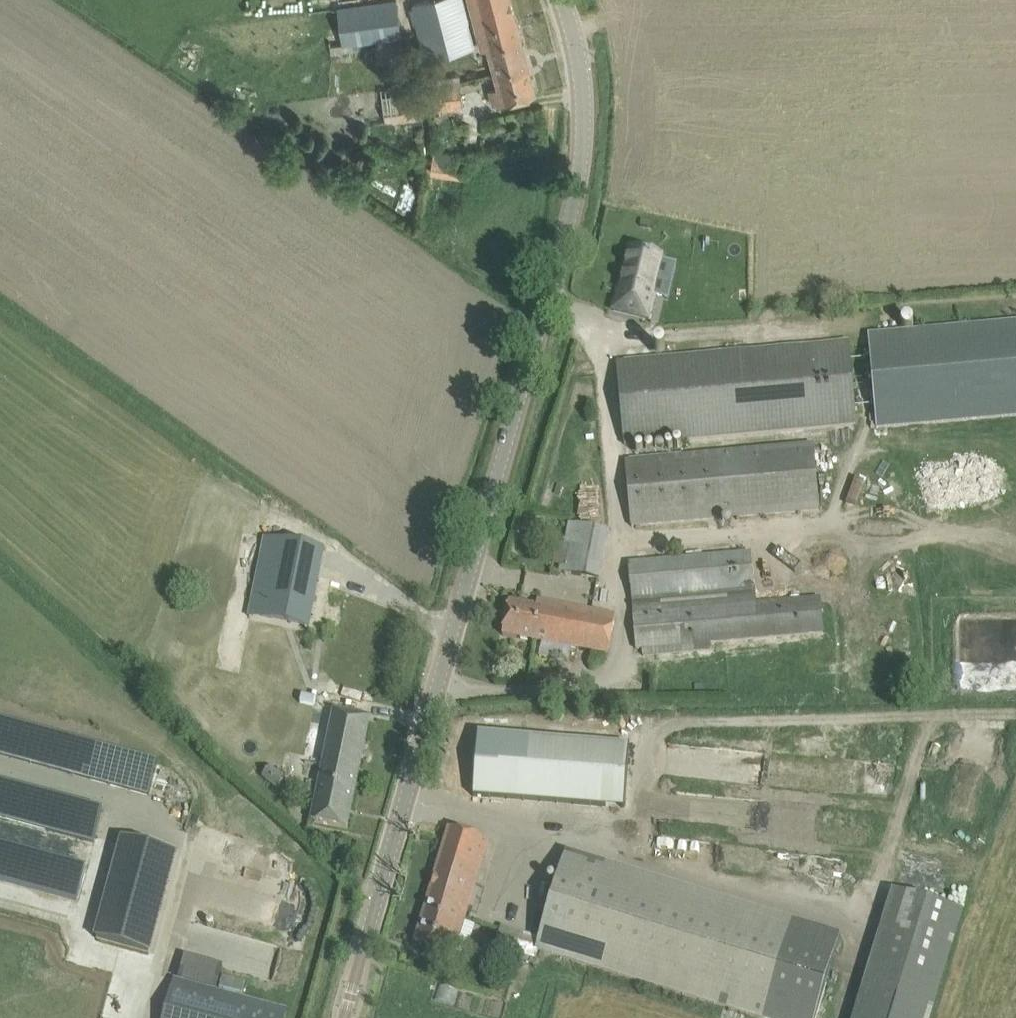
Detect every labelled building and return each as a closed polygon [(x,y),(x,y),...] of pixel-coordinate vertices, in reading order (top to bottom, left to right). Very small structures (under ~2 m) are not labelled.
[(459,0),(423,0),(414,2),(429,58),(472,48),(459,0)] [(496,77),(528,68),(510,0),(469,0),(482,50),(488,48),(496,77)] [(337,8),(341,46),(382,39),(402,36),(397,1),(377,3),(337,8)] [(376,42),(377,64),(401,63),(400,41),(376,42)] [(496,77),(499,87),(490,89),(494,105),(535,94),(528,68),(496,77)] [(432,83),(435,109),(462,106),(459,80),(432,83)] [(381,89),(385,122),(421,118),(417,84),(381,89)] [(430,171),(446,174),(466,177),(469,156),(433,151),(430,171)] [(618,288),(612,311),(647,321),(653,298),(651,297),(662,258),(631,250),(620,289),(618,288)] [(868,335),(877,428),(1015,415),(1015,322),(868,335)] [(849,342),(617,363),(624,444),(857,424),(849,342)] [(812,444),(646,458),(626,460),(632,527),(652,525),(818,510),(812,444)] [(569,523),(565,545),(559,544),(555,566),(560,567),(559,571),(599,579),(609,531),(569,523)] [(265,538),(253,594),(312,606),(324,550),(304,546),(265,538)] [(824,634),(821,599),(756,605),(751,552),(649,561),(629,563),(636,649),(642,649),(643,656),(663,654),(667,653),(711,650),(710,643),(824,634)] [(502,635),(608,655),(615,616),(537,601),(536,606),(509,601),(502,635)] [(311,821),(347,829),(370,718),(334,711),(311,821)] [(0,717),(0,754),(149,795),(158,760),(0,717)] [(478,733),(473,796),(624,808),(629,745),(478,733)] [(270,766),(262,776),(277,789),(286,778),(270,766)] [(72,836),(94,842),(103,807),(81,801),(44,791),(35,826),(72,836)] [(434,950),(447,955),(453,935),(458,937),(487,841),(469,834),(449,829),(415,944),(434,950)] [(123,838),(96,939),(148,953),(175,852),(123,838)] [(74,895),(82,862),(0,844),(0,878),(74,895)] [(750,1017),(816,1017),(841,934),(566,852),(536,954),(750,1017)] [(785,875),(785,887),(841,888),(841,877),(785,875)] [(956,907),(882,890),(851,1017),(929,1017),(956,907)] [(486,938),(489,925),(474,922),(471,934),(486,938)] [(175,979),(164,1017),(285,1017),(287,1010),(217,991),(224,966),(185,956),(179,980),(175,979)]
